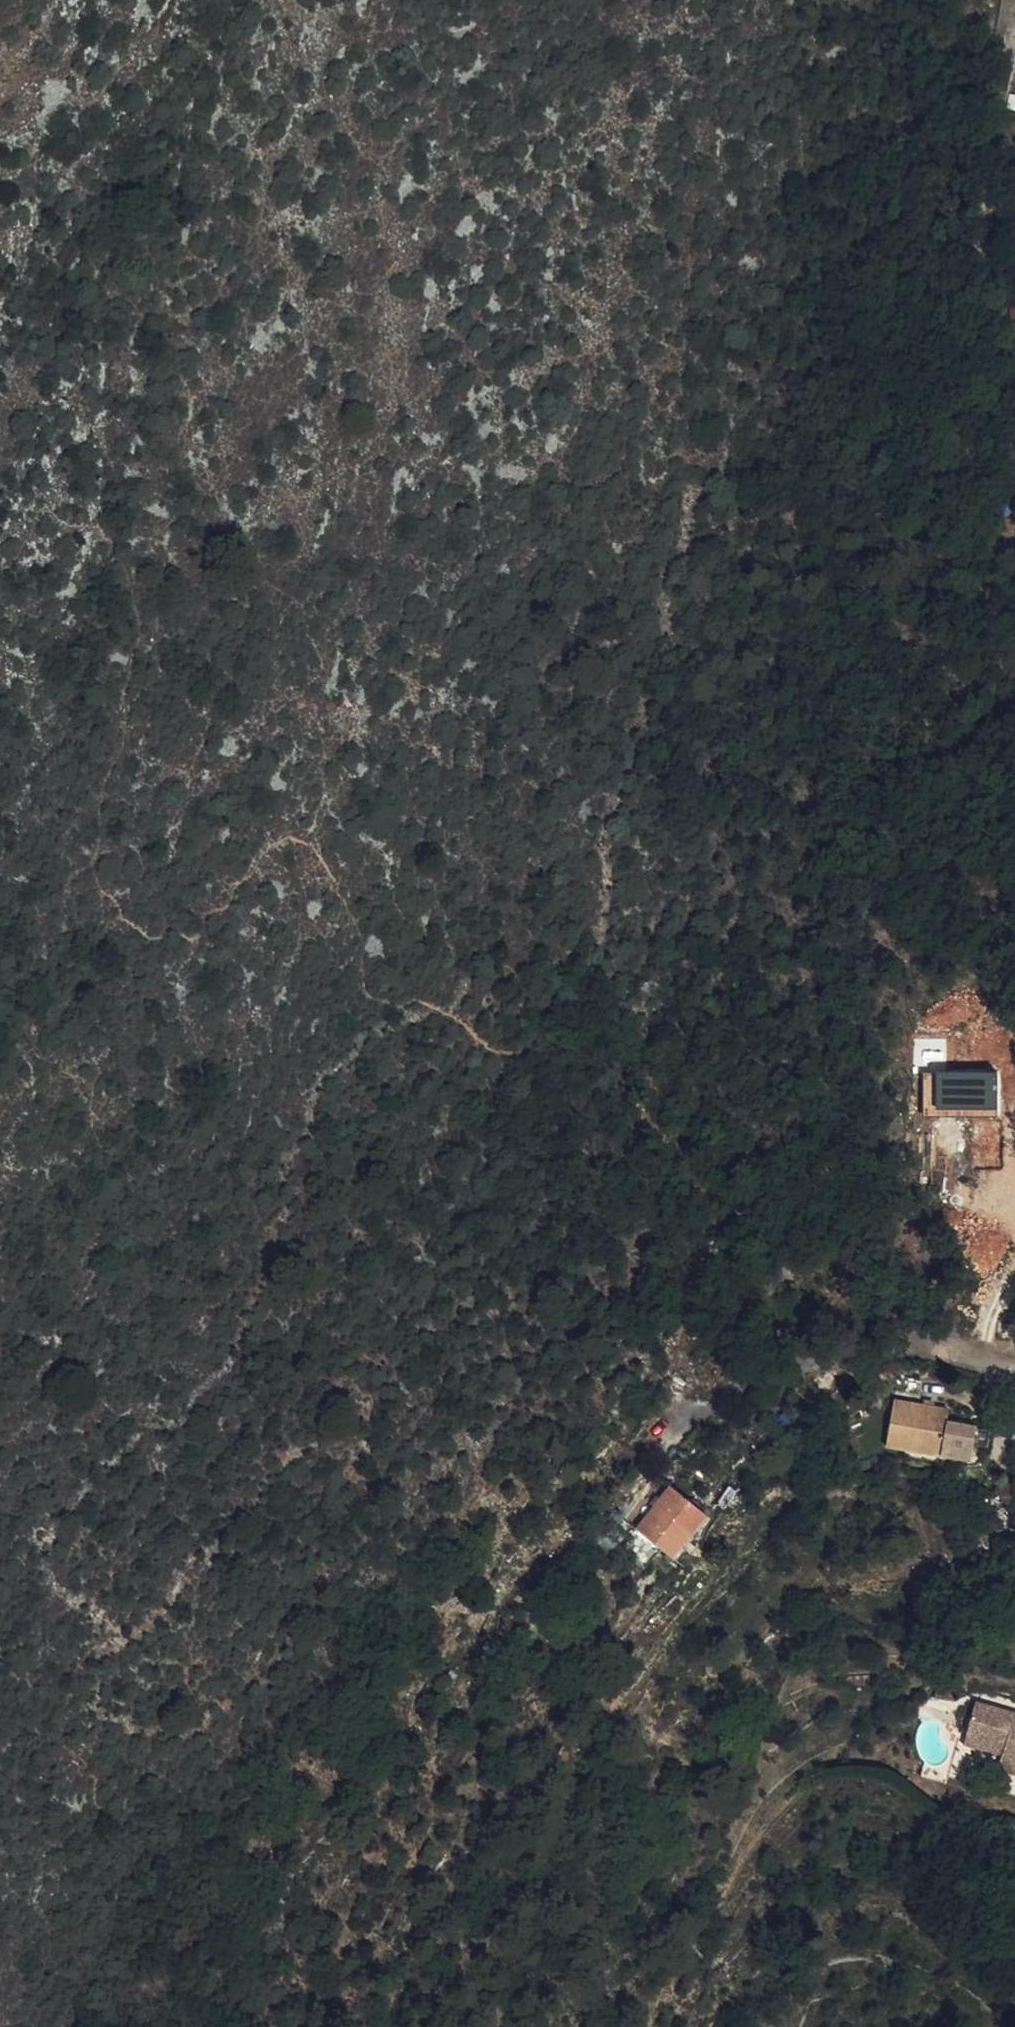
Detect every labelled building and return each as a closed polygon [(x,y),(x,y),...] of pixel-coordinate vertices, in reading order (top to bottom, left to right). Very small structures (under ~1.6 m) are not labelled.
[(944,1429),(889,1420),(882,1463),(966,1477),(968,1462),(971,1448),(971,1445),(943,1441),(944,1429)] [(984,1450),(971,1448),(968,1462),(982,1464),(984,1450)] [(700,1538),(663,1511),(632,1553),(669,1580),(700,1538)] [(968,1707),(951,1703),(949,1712),(966,1716),(968,1707)] [(990,1715),(979,1752),(1014,1762),(1014,1723),(990,1715)] [(1014,1770),(1014,1762),(979,1752),(977,1759),(1014,1770)]
